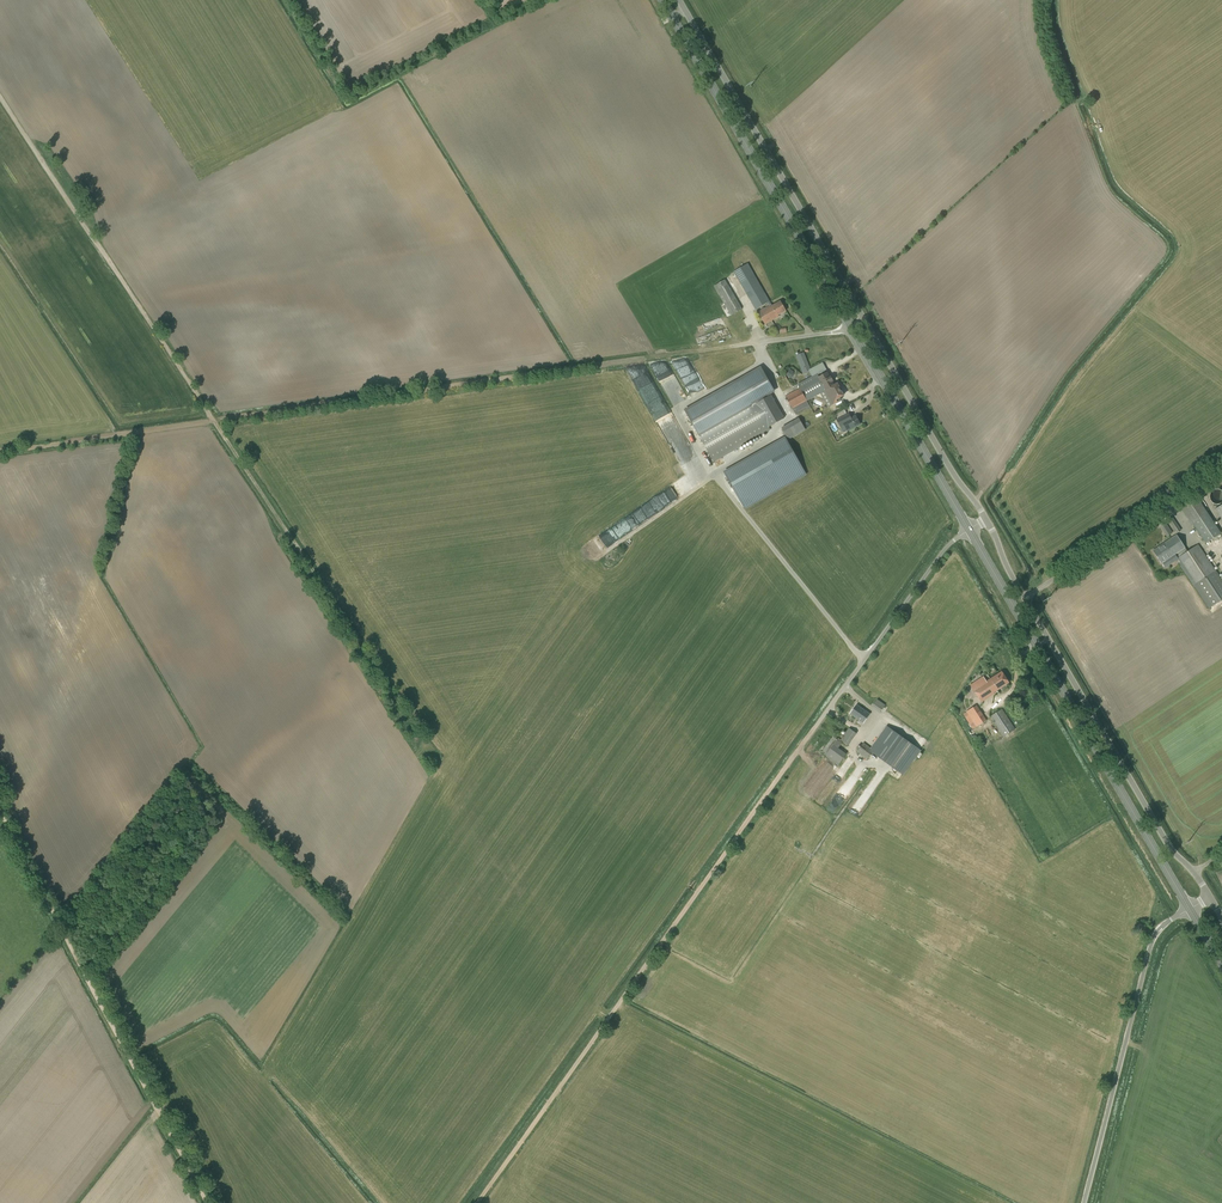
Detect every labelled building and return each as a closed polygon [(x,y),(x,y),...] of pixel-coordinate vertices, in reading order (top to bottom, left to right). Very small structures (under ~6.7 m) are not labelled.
[(772,304),(748,263),(733,272),(755,310),(767,303),(769,306),(758,312),(765,325),(778,317),(778,316),(786,311),(780,301),(772,306),(771,304),(772,304)] [(740,331),(747,327),(751,324),(742,308),(744,307),(735,293),(736,292),(735,290),(734,291),(731,285),(718,292),(731,315),(733,319),(740,331)] [(811,370),(810,369),(804,352),(796,356),(803,374),(809,371),(811,370)] [(714,461),(770,429),(769,427),(785,418),(772,395),(770,391),(757,369),(685,410),(714,461)] [(844,396),(843,395),(844,394),(842,391),(841,391),(837,384),(835,385),(833,382),(833,381),(831,376),(830,377),(830,376),(828,372),(819,377),(819,379),(801,389),(800,388),(796,390),(786,396),(792,408),(807,400),(812,397),(820,393),(825,390),(833,405),(842,400),(840,398),(844,396)] [(851,417),(849,413),(837,420),(840,427),(844,425),(847,431),(860,425),(855,415),(851,417)] [(789,440),(806,430),(799,418),(782,428),(789,440)] [(727,478),(744,509),(805,475),(788,443),(727,478)] [(1209,496),(1209,497),(1209,499),(1210,500),(1211,501),(1211,502),(1212,503),(1214,504),(1215,504),(1216,505),(1218,505),(1219,504),(1220,504),(1221,503),(1221,490),(1221,489),(1220,489),(1219,488),(1218,488),(1216,488),(1215,488),(1213,489),(1212,490),(1211,491),(1210,492),(1210,493),(1209,494),(1209,496)] [(650,518),(663,509),(654,496),(647,501),(651,506),(648,507),(650,509),(646,512),(650,518)] [(1206,543),(1221,533),(1198,500),(1183,510),(1206,543)] [(1166,520),(1173,530),(1178,526),(1172,516),(1166,520)] [(1172,533),(1165,521),(1159,525),(1167,536),(1172,533)] [(603,547),(615,541),(610,531),(598,537),(603,547)] [(1165,568),(1176,561),(1173,556),(1185,548),(1176,535),(1153,551),(1161,563),(1162,563),(1165,568)] [(1221,600),(1221,580),(1198,544),(1177,558),(1195,586),(1210,608),(1221,600)] [(1009,683),(1002,671),(987,681),(983,676),(970,685),(975,691),(974,691),(981,702),(994,694),(994,693),(1009,683)] [(880,713),(885,705),(877,699),(872,707),(880,713)] [(863,723),(870,714),(857,704),(850,714),(863,723)] [(983,715),(981,711),(977,705),(966,712),(968,715),(965,717),(973,729),(987,720),(983,715)] [(1004,737),(1015,729),(1002,709),(990,716),(1004,737)] [(843,739),(851,744),(858,731),(850,726),(843,739)] [(903,774),(919,750),(886,726),(876,741),(880,744),(873,753),(903,774)] [(843,742),(841,740),(838,738),(837,739),(833,736),(821,752),(825,756),(838,765),(846,754),(839,748),(843,742)] [(867,759),(874,750),(863,742),(857,751),(867,759)]
